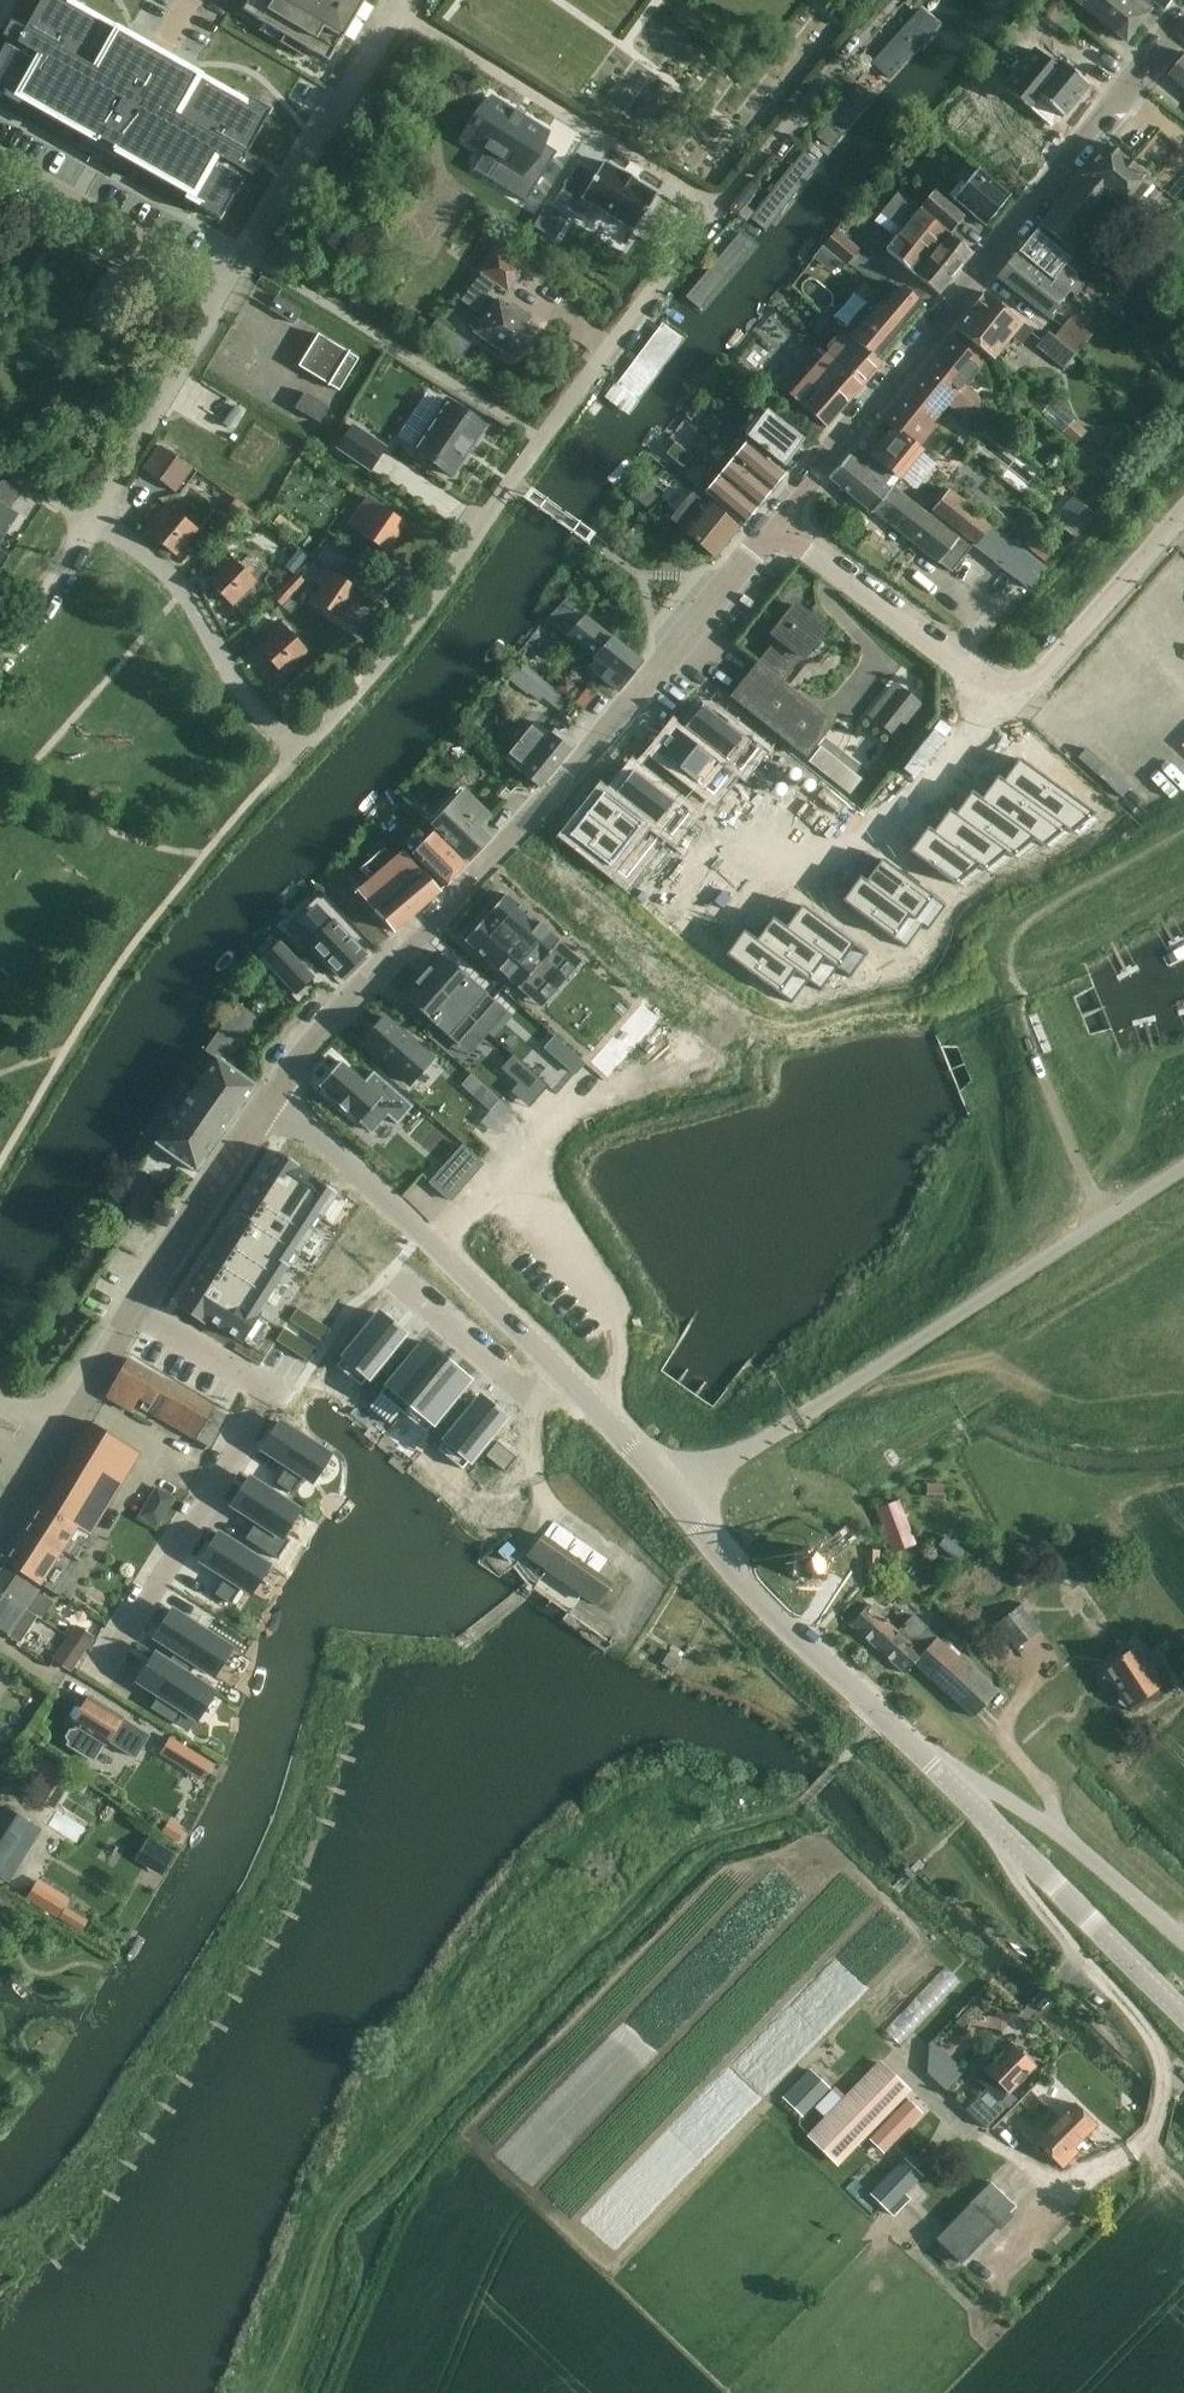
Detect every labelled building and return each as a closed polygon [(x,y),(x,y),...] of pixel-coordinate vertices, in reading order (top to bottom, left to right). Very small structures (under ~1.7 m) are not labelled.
[(0,53),(0,96),(2,97),(5,90),(43,111),(46,107),(59,114),(56,119),(95,141),(95,142),(96,143),(98,141),(112,148),(110,151),(112,152),(113,151),(152,173),(155,169),(168,176),(165,181),(203,202),(199,209),(219,220),(245,175),(251,178),(259,164),(245,156),(270,111),(250,99),(246,106),(209,85),(206,89),(193,82),(196,77),(116,32),(113,37),(100,29),(103,25),(65,3),(67,0),(40,0),(23,30),(9,22),(1,37),(7,40),(0,53)] [(241,11),(283,36),(280,42),(281,43),(285,37),(327,62),(340,40),(341,40),(353,20),(359,23),(360,22),(354,18),(365,0),(247,0),(241,11)] [(1129,42),(1133,38),(1152,14),(1155,10),(1156,9),(1154,7),(1145,0),(1078,0),(1129,42)] [(1154,7),(1158,2),(1167,10),(1176,0),(1145,0),(1154,7)] [(939,24),(921,8),(872,62),(891,78),(939,24)] [(1032,50),(1002,87),(1050,125),(1051,124),(1048,122),(1056,112),(1063,117),(1089,86),(1058,60),(1053,67),(1032,50)] [(1170,75),(1183,87),(1183,58),(1170,75)] [(871,96),(855,83),(816,134),(832,146),(871,96)] [(473,128),(466,141),(498,161),(488,177),(505,188),(505,189),(524,201),(524,202),(525,202),(556,152),(540,142),(546,133),(491,99),(477,122),(475,121),(471,126),(473,128)] [(1128,212),(1154,184),(1155,183),(1107,144),(1040,226),(1074,254),(1115,205),(1126,214),(1128,212)] [(819,163),(804,152),(751,221),(766,232),(819,163)] [(578,165),(555,202),(591,224),(600,210),(634,231),(656,195),(636,183),(638,181),(623,172),(622,174),(603,162),(595,175),(578,165)] [(959,182),(949,195),(953,198),(986,225),(1009,197),(976,170),(964,186),(959,182)] [(899,191),(880,214),(900,231),(894,238),(885,249),(914,274),(938,294),(939,294),(948,283),(938,274),(925,263),(929,258),(950,234),(920,209),(899,191)] [(934,191),(920,209),(950,234),(963,218),(964,217),(948,203),(934,191)] [(1037,228),(1014,255),(1050,283),(1053,279),(1069,292),(1074,296),(1082,285),(1083,286),(1091,275),(1081,266),(1072,257),(1037,228)] [(835,230),(822,246),(823,247),(823,248),(825,249),(840,262),(846,266),(859,250),(837,231),(836,230),(835,230)] [(754,245),(738,232),(686,298),(701,310),(754,245)] [(929,258),(925,263),(938,274),(948,283),(972,254),(950,234),(929,258)] [(495,250),(478,272),(507,293),(524,270),(495,250)] [(1008,262),(996,277),(1048,318),(1068,292),(1069,292),(1053,279),(1050,283),(1014,255),(1008,262)] [(508,311),(487,296),(493,288),(478,277),(461,301),(477,312),(467,326),(513,360),(535,330),(525,323),(528,319),(511,307),(508,311)] [(872,296),(843,332),(876,359),(904,324),(903,323),(920,303),(900,286),(887,302),(877,293),(874,297),(872,296)] [(1020,345),(1026,337),(1031,331),(984,293),(955,328),(993,359),(1010,337),(1020,345)] [(294,325),(301,312),(276,296),(268,309),(294,325)] [(827,337),(835,326),(819,312),(810,323),(827,337)] [(1070,317),(1053,337),(1076,354),(1091,335),(1070,317)] [(1174,334),(1183,342),(1183,322),(1174,334)] [(613,382),(605,397),(629,416),(640,402),(636,401),(683,340),(661,324),(617,385),(613,382)] [(842,332),(825,353),(864,385),(872,375),(880,367),(880,366),(882,364),(880,363),(876,359),(843,332),(842,332)] [(1042,341),(1039,345),(1065,367),(1076,354),(1053,337),(1049,333),(1048,333),(1042,341)] [(339,391),(358,359),(317,334),(298,367),(339,391)] [(924,367),(922,370),(987,423),(995,413),(978,399),(979,398),(963,385),(976,369),(977,370),(981,364),(950,336),(924,367)] [(826,428),(864,385),(825,353),(808,374),(789,395),(826,428)] [(881,420),(880,420),(881,420),(887,425),(890,428),(892,429),(916,449),(917,447),(934,426),(932,424),(947,406),(962,419),(978,433),(986,424),(987,423),(922,370),(881,420)] [(710,387),(701,399),(702,399),(713,407),(721,396),(710,388),(710,387)] [(294,408),(319,423),(329,408),(304,392),(294,408)] [(452,476),(457,467),(482,431),(485,426),(444,401),(428,424),(409,451),(452,476)] [(1051,401),(1040,413),(1062,432),(1073,421),(1051,401)] [(746,436),(745,437),(782,466),(802,440),(801,440),(765,411),(746,436)] [(727,421),(719,431),(732,441),(739,431),(738,430),(727,421)] [(342,425),(329,444),(336,449),(349,429),(342,425)] [(369,472),(386,448),(352,425),(349,429),(336,449),(369,472)] [(872,457),(863,468),(872,476),(882,483),(884,485),(892,475),(897,480),(898,481),(901,478),(920,454),(923,451),(917,447),(916,449),(892,429),(872,452),(870,456),(872,457)] [(701,433),(693,443),(704,453),(712,443),(701,433)] [(733,461),(770,491),(784,474),(747,443),(733,461)] [(1085,443),(1079,449),(1102,471),(1108,464),(1085,443)] [(175,492),(192,469),(160,446),(143,469),(175,492)] [(1088,507),(1111,481),(1095,467),(1096,466),(1075,447),(1062,461),(1084,481),(1072,494),(1088,507)] [(848,456),(828,478),(832,481),(871,512),(872,511),(950,572),(972,545),(1028,590),(1045,568),(1007,536),(993,525),(972,508),(948,490),(936,504),(928,514),(927,513),(916,505),(913,503),(892,486),(893,485),(891,486),(888,489),(884,485),(882,483),(872,476),(863,468),(851,458),(848,456)] [(757,508),(770,491),(733,461),(720,477),(757,508)] [(743,525),(757,508),(720,477),(706,494),(743,525)] [(11,485),(2,480),(0,483),(0,502),(11,485)] [(639,480),(629,494),(649,510),(660,497),(652,491),(645,485),(639,480)] [(0,502),(0,544),(18,516),(8,510),(21,491),(11,485),(0,502)] [(922,492),(914,503),(916,505),(927,513),(935,503),(922,492)] [(690,493),(669,520),(677,526),(686,533),(709,553),(715,558),(738,530),(707,503),(705,505),(690,493)] [(236,498),(227,510),(240,520),(249,509),(236,498)] [(385,551),(404,524),(366,498),(356,513),(368,521),(360,534),(385,551)] [(173,553),(194,528),(165,504),(153,518),(159,523),(150,534),(173,553)] [(1078,533),(1094,515),(1084,506),(1068,524),(1078,533)] [(249,509),(240,520),(254,530),(262,519),(249,509)] [(1036,529),(1023,544),(1044,562),(1057,548),(1036,529)] [(305,534),(298,543),(304,547),(311,538),(305,534)] [(298,549),(283,567),(292,574),(306,556),(298,549)] [(232,605),(256,581),(228,554),(215,567),(221,573),(210,584),(232,605)] [(340,617),(358,590),(327,569),(317,584),(323,588),(315,600),(340,617)] [(295,571),(284,584),(295,594),(306,581),(295,571)] [(284,584),(272,596),(283,606),(293,595),(295,594),(284,584)] [(805,758),(832,724),(780,682),(824,629),(794,605),(771,634),(776,638),(756,664),(729,697),(805,758)] [(620,693),(643,663),(575,608),(556,628),(606,670),(600,677),(620,693)] [(282,671),(306,649),(280,621),(268,631),(273,636),(260,648),(282,671)] [(564,676),(554,688),(566,698),(576,686),(564,676)] [(568,700),(540,678),(529,693),(539,701),(542,698),(559,711),(568,700)] [(909,694),(882,727),(895,737),(921,704),(909,694)] [(691,718),(684,727),(740,771),(758,749),(701,705),(699,707),(696,705),(688,715),(691,718)] [(541,787),(570,750),(535,722),(506,758),(541,787)] [(673,730),(656,752),(712,796),(729,774),(673,730)] [(849,794),(861,779),(819,747),(807,763),(849,794)] [(996,775),(995,777),(1070,832),(1071,831),(1077,835),(1097,819),(1092,815),(1093,813),(1017,758),(1001,780),(996,775)] [(624,773),(611,790),(620,797),(671,837),(688,815),(638,775),(633,781),(624,773)] [(974,793),(973,795),(1042,845),(1043,845),(1049,849),(1070,832),(995,777),(979,798),(974,793)] [(787,780),(779,792),(787,798),(795,786),(787,780)] [(744,785),(736,797),(744,803),(752,791),(744,785)] [(469,861),(491,838),(479,827),(490,815),(465,791),(432,825),(468,859),(469,861)] [(602,793),(585,814),(641,858),(658,837),(602,793)] [(952,811),(951,813),(1015,859),(1021,863),(1042,845),(973,795),(957,815),(952,811)] [(930,829),(929,830),(987,873),(987,872),(993,877),(1015,859),(951,813),(935,833),(930,829)] [(585,814),(568,835),(625,880),(641,858),(585,814)] [(398,829),(390,837),(399,846),(407,837),(398,829)] [(929,830),(912,853),(912,854),(958,887),(959,886),(965,890),(987,873),(929,830)] [(413,855),(412,857),(444,887),(445,886),(467,863),(436,833),(435,832),(413,855)] [(696,844),(690,852),(702,860),(708,852),(696,844)] [(419,871),(401,851),(392,859),(368,880),(356,890),(374,910),(394,932),(440,891),(420,870),(419,871)] [(864,880),(863,882),(934,933),(950,910),(886,863),(884,865),(885,866),(871,885),(864,880)] [(681,872),(673,883),(681,889),(689,877),(681,872)] [(849,902),(846,905),(911,952),(927,930),(933,934),(934,933),(863,882),(862,883),(863,884),(849,902)] [(489,912),(485,917),(537,963),(557,940),(505,894),(500,899),(497,897),(486,909),(489,912)] [(692,902),(686,910),(698,919),(704,911),(692,902)] [(317,905),(293,928),(311,948),(341,980),(343,983),(369,957),(329,917),(317,905)] [(772,918),(771,919),(850,976),(866,953),(801,905),(785,927),(772,918)] [(469,934),(463,941),(515,988),(537,963),(485,917),(481,921),(478,918),(466,932),(469,934)] [(742,931),(742,932),(821,989),(836,968),(849,977),(850,976),(771,919),(755,940),(742,931)] [(742,932),(725,954),(791,1002),(807,980),(820,990),(821,989),(742,932)] [(278,945),(264,962),(299,992),(313,976),(278,945)] [(440,951),(420,973),(475,1022),(494,1001),(440,951)] [(420,973),(401,994),(455,1043),(475,1022),(420,973)] [(197,1172),(257,1086),(234,1070),(240,1063),(231,1058),(260,1017),(238,1003),(205,1051),(214,1057),(154,1144),(156,1146),(140,1168),(165,1186),(182,1162),(197,1172)] [(383,1018),(358,1046),(409,1092),(434,1064),(383,1018)] [(553,1036),(543,1047),(574,1075),(584,1063),(553,1036)] [(512,1054),(500,1068),(518,1084),(530,1070),(512,1054)] [(339,1063),(316,1089),(359,1128),(376,1109),(397,1127),(413,1110),(373,1074),(364,1084),(339,1063)] [(482,1086),(473,1096),(489,1110),(498,1100),(482,1086)] [(462,1146),(429,1183),(449,1201),(482,1164),(462,1146)] [(277,1151),(177,1305),(198,1319),(202,1321),(204,1317),(240,1341),(258,1314),(256,1312),(285,1265),(288,1268),(336,1193),(296,1167),(298,1164),(277,1151)] [(297,1308),(288,1320),(321,1342),(329,1329),(297,1308)] [(378,1313),(335,1366),(360,1386),(375,1367),(386,1376),(405,1353),(394,1344),(403,1333),(378,1313)] [(283,1328),(275,1341),(308,1362),(316,1350),(283,1328)] [(421,1341),(378,1393),(402,1412),(445,1361),(421,1341)] [(128,1358),(107,1397),(131,1411),(139,1398),(142,1400),(139,1406),(147,1411),(194,1439),(195,1438),(208,1445),(223,1417),(211,1410),(213,1406),(129,1358),(128,1358)] [(445,1361),(402,1413),(425,1432),(456,1395),(468,1380),(445,1361)] [(460,1398),(441,1421),(452,1430),(437,1449),(461,1469),(504,1418),(479,1397),(471,1407),(460,1398)] [(279,1422),(262,1449),(286,1465),(276,1482),(292,1492),(303,1476),(311,1481),(329,1454),(279,1422)] [(25,1529),(4,1562),(5,1562),(37,1583),(65,1542),(69,1536),(75,1526),(89,1534),(138,1452),(90,1423),(40,1505),(25,1529)] [(496,1442),(485,1456),(494,1463),(506,1449),(496,1442)] [(506,1449),(494,1463),(504,1471),(516,1458),(506,1449)] [(248,1478),(231,1505),(256,1521),(244,1538),(277,1559),(285,1546),(288,1542),(289,1540),(281,1535),(296,1513),(298,1510),(297,1509),(248,1478)] [(925,1499),(943,1500),(943,1483),(926,1482),(925,1499)] [(156,1489),(138,1520),(157,1531),(175,1501),(156,1489)] [(891,1554),(915,1545),(898,1500),(874,1509),(891,1554)] [(791,1564),(790,1565),(791,1567),(791,1569),(791,1570),(791,1572),(792,1573),(793,1575),(794,1576),(795,1578),(796,1579),(797,1580),(798,1581),(799,1582),(801,1583),(802,1583),(804,1584),(806,1584),(807,1585),(809,1585),(810,1585),(812,1584),(814,1584),(815,1584),(817,1583),(818,1583),(820,1582),(821,1581),(822,1580),(823,1579),(825,1577),(825,1576),(826,1575),(827,1573),(828,1571),(828,1570),(828,1568),(828,1567),(828,1565),(828,1563),(843,1551),(855,1540),(844,1526),(831,1537),(818,1549),(817,1548),(815,1548),(814,1547),(812,1547),(811,1547),(809,1547),(808,1547),(806,1547),(805,1547),(803,1548),(802,1548),(800,1549),(799,1550),(797,1551),(796,1552),(795,1553),(794,1555),(793,1556),(792,1557),(792,1559),(791,1561),(791,1562),(791,1564)] [(218,1534),(200,1561),(225,1577),(214,1594),(230,1605),(241,1587),(250,1592),(267,1565),(218,1534)] [(543,1535),(527,1555),(548,1569),(584,1594),(597,1603),(612,1583),(543,1535)] [(945,1539),(938,1548),(956,1563),(963,1554),(945,1539)] [(876,1550),(865,1550),(865,1569),(876,1568),(876,1550)] [(53,1602),(38,1591),(2,1567),(0,1570),(0,1627),(8,1633),(7,1634),(19,1642),(36,1616),(25,1608),(26,1607),(43,1618),(53,1602)] [(867,1604),(849,1624),(872,1645),(904,1674),(914,1663),(973,1717),(996,1691),(937,1638),(928,1630),(930,1628),(914,1614),(913,1613),(896,1631),(872,1609),(867,1604)] [(1019,1604),(996,1623),(1014,1646),(1016,1648),(1039,1629),(1038,1628),(1019,1604)] [(171,1610),(154,1637),(175,1651),(168,1662),(188,1675),(196,1664),(213,1675),(230,1648),(171,1610)] [(67,1636),(86,1649),(94,1637),(75,1624),(67,1636)] [(71,1671),(86,1649),(67,1636),(52,1658),(71,1671)] [(1135,1646),(1101,1667),(1127,1708),(1130,1713),(1150,1701),(1158,1702),(1163,1692),(1172,1686),(1159,1665),(1153,1656),(1145,1662),(1135,1646)] [(1172,1657),(1175,1661),(1170,1664),(1182,1683),(1183,1682),(1183,1650),(1172,1657)] [(154,1655),(137,1682),(158,1695),(149,1709),(167,1720),(176,1706),(196,1719),(213,1692),(188,1676),(188,1675),(168,1662),(167,1663),(154,1655)] [(69,1730),(65,1736),(68,1742),(66,1744),(93,1761),(104,1743),(106,1744),(108,1741),(134,1758),(137,1752),(148,1734),(133,1725),(122,1718),(123,1717),(89,1696),(82,1707),(75,1707),(70,1714),(73,1721),(71,1723),(77,1727),(76,1729),(69,1730)] [(39,1758),(24,1782),(36,1790),(32,1796),(52,1809),(53,1806),(55,1807),(73,1779),(39,1758)] [(77,1844),(86,1827),(55,1807),(53,1806),(52,1809),(43,1822),(77,1844)] [(0,1815),(0,1876),(8,1881),(40,1829),(5,1807),(0,1815)] [(159,1868),(170,1850),(148,1837),(137,1855),(159,1868)] [(34,1884),(25,1898),(56,1917),(56,1916),(65,1903),(61,1901),(41,1889),(34,1884)] [(17,1908),(0,1899),(0,1927),(5,1930),(17,1908)] [(58,1917),(58,1918),(80,1931),(87,1920),(75,1913),(65,1907),(58,1917)] [(942,1969),(886,2028),(902,2042),(957,1984),(942,1969)] [(985,2088),(965,2109),(984,2129),(985,2130),(1006,2108),(1007,2107),(1016,2098),(1009,2092),(1033,2066),(1030,2063),(1033,2060),(1023,2050),(1020,2054),(1010,2045),(986,2070),(976,2080),(985,2088)] [(946,2089),(963,2071),(941,2050),(927,2065),(927,2071),(946,2089)] [(837,2163),(907,2090),(878,2062),(841,2101),(831,2091),(814,2107),(825,2118),(808,2135),(837,2163)] [(802,2115),(828,2088),(809,2070),(783,2097),(802,2115)] [(907,2098),(868,2139),(883,2153),(921,2112),(907,2098)] [(1051,2135),(1040,2146),(1063,2169),(1079,2153),(1073,2148),(1095,2125),(1074,2104),(1048,2131),(1051,2135)] [(872,2191),(870,2194),(872,2196),(888,2211),(904,2194),(921,2176),(903,2159),(872,2191)] [(960,2263),(1015,2206),(990,2183),(936,2240),(942,2245),(933,2254),(950,2269),(959,2261),(960,2263)]
